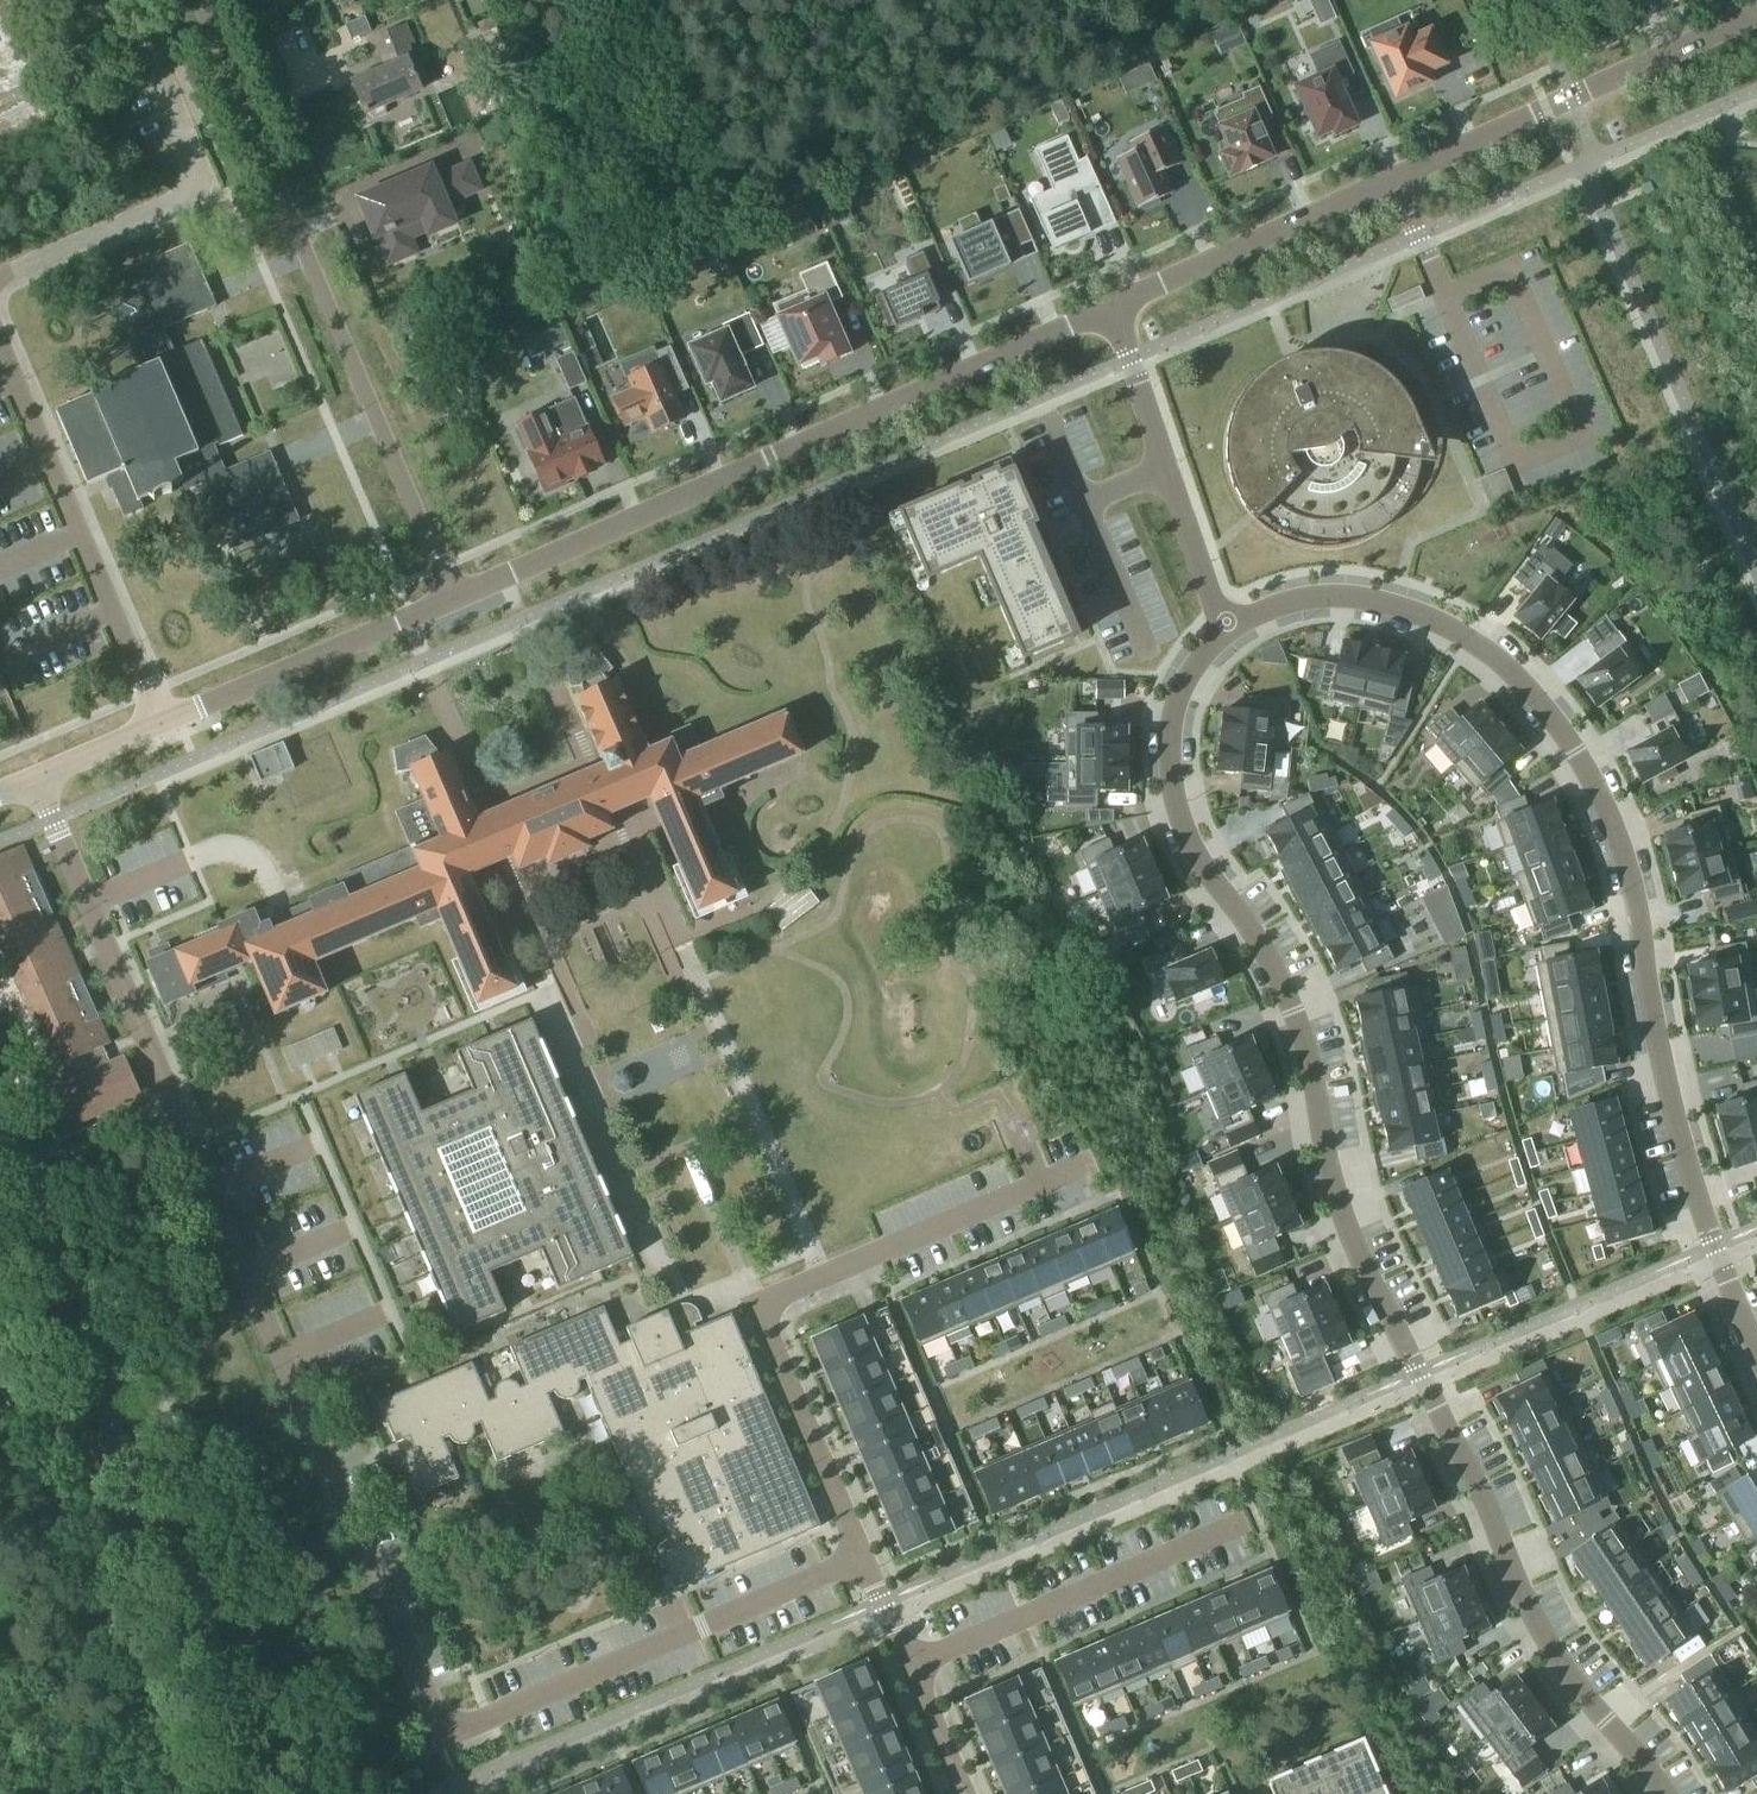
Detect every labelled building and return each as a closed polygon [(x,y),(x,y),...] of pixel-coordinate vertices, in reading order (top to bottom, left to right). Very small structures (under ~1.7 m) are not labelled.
[(1313,9),(1320,24),(1335,17),(1328,2),(1313,9)] [(490,16),(477,21),(483,37),(496,32),(490,16)] [(1244,45),(1235,24),(1223,29),(1232,50),(1244,45)] [(365,113),(417,93),(407,68),(412,66),(404,45),(410,42),(404,27),(372,40),(383,68),(352,81),(365,113)] [(1370,45),(1395,101),(1431,84),(1426,74),(1446,65),(1431,31),(1411,40),(1406,29),(1370,45)] [(1348,92),(1344,82),(1356,76),(1341,43),(1310,57),(1320,79),(1297,89),(1321,144),(1340,136),(1342,141),(1366,130),(1355,107),(1356,107),(1349,91),(1348,92)] [(1135,70),(1143,87),(1157,81),(1149,64),(1135,70)] [(1240,175),(1262,166),(1261,164),(1273,159),(1258,126),(1273,119),(1259,87),(1241,95),(1243,100),(1212,114),(1230,152),(1220,157),(1229,178),(1239,174),(1240,175)] [(1061,102),(1050,106),(1058,124),(1069,119),(1061,102)] [(1144,210),(1160,203),(1158,199),(1161,198),(1160,194),(1171,189),(1163,171),(1180,164),(1164,127),(1145,136),(1149,144),(1117,158),(1139,208),(1142,206),(1144,210)] [(1077,162),(1067,139),(1035,153),(1045,176),(1051,174),(1059,192),(1036,202),(1043,218),(1034,222),(1042,241),(1041,241),(1044,250),(1045,249),(1047,254),(1076,241),(1070,228),(1111,210),(1088,158),(1077,162)] [(377,235),(379,235),(390,262),(395,260),(396,263),(411,257),(409,254),(414,252),(409,241),(435,230),(437,233),(448,228),(447,225),(451,223),(444,206),(482,191),(470,163),(433,179),(430,172),(362,201),(364,206),(360,208),(370,232),(374,230),(377,235)] [(1005,185),(993,190),(999,203),(1011,198),(1005,185)] [(810,215),(791,223),(799,241),(817,233),(810,215)] [(964,286),(997,271),(991,258),(1005,252),(991,222),(959,236),(960,237),(937,247),(945,266),(950,278),(951,278),(954,286),(962,283),(964,286)] [(84,487),(104,479),(122,521),(142,513),(137,502),(147,498),(153,503),(170,496),(169,488),(180,484),(183,491),(199,485),(227,550),(295,521),(266,454),(222,473),(212,449),(240,437),(200,343),(172,356),(162,332),(215,309),(188,244),(98,282),(115,324),(109,326),(119,349),(124,347),(135,372),(87,392),(89,396),(52,411),(84,487)] [(915,279),(875,297),(888,328),(894,326),(895,329),(911,322),(941,309),(938,303),(939,302),(936,296),(949,290),(938,267),(931,270),(923,252),(906,259),(915,279)] [(841,299),(825,263),(798,275),(805,291),(771,306),(798,367),(800,367),(802,372),(820,364),(822,368),(850,356),(827,305),(841,299)] [(737,357),(737,356),(761,345),(748,315),(723,326),(726,331),(688,348),(705,386),(711,383),(720,403),(751,389),(742,369),(745,368),(739,356),(737,357)] [(535,334),(544,353),(568,342),(560,323),(535,334)] [(686,420),(670,383),(683,377),(671,350),(656,356),(661,367),(629,381),(633,392),(614,400),(626,428),(646,419),(653,435),(686,420)] [(569,391),(587,383),(573,353),(556,360),(569,391)] [(1239,500),(1243,506),(1250,515),(1256,521),(1257,523),(1270,533),(1281,540),(1300,546),(1317,548),(1333,549),(1350,546),(1370,537),(1382,530),(1396,517),(1406,504),(1415,486),(1420,472),(1421,460),(1436,465),(1409,403),(1401,392),(1394,384),(1384,375),(1374,368),(1363,363),(1350,358),(1336,355),(1318,354),(1303,357),(1287,361),(1271,370),(1256,382),(1244,394),(1233,414),(1229,431),(1227,450),(1228,469),(1232,484),(1239,500)] [(529,454),(547,494),(565,485),(564,482),(575,477),(576,479),(595,471),(594,469),(602,465),(574,400),(518,425),(521,429),(515,432),(524,451),(529,448),(531,453),(529,454)] [(1034,525),(1012,472),(998,478),(996,472),(972,483),(974,487),(962,492),(960,488),(899,514),(927,580),(978,558),(1021,660),(1072,639),(1026,529),(1034,525)] [(1556,519),(1545,535),(1555,542),(1567,526),(1556,518),(1556,519)] [(1534,594),(1514,617),(1539,638),(1549,626),(1552,628),(1563,614),(1561,612),(1578,591),(1562,578),(1571,567),(1550,550),(1550,551),(1541,562),(1533,555),(1514,578),(1522,584),(1534,594)] [(1602,663),(1577,681),(1596,707),(1609,698),(1611,701),(1626,690),(1624,687),(1645,671),(1617,633),(1593,651),(1602,663)] [(1320,663),(1313,692),(1327,695),(1325,701),(1356,708),(1371,645),(1370,645),(1369,649),(1357,646),(1358,642),(1341,638),(1334,666),(1320,663)] [(1371,645),(1356,708),(1386,716),(1387,710),(1402,714),(1409,684),(1394,681),(1400,657),(1371,650),(1372,645),(1371,645)] [(608,681),(603,675),(613,670),(609,666),(595,651),(565,664),(568,688),(569,688),(581,686),(581,689),(581,693),(571,698),(598,766),(591,769),(486,815),(476,819),(448,753),(440,756),(425,737),(394,751),(397,773),(407,771),(412,770),(413,772),(411,778),(414,785),(419,787),(426,803),(411,810),(409,806),(395,812),(410,848),(337,879),(341,888),(310,901),(316,914),(289,926),(272,933),(268,924),(267,924),(259,928),(253,913),(216,929),(218,932),(219,934),(172,954),(168,956),(164,948),(152,953),(149,954),(152,962),(144,966),(162,1008),(164,1007),(193,994),(190,989),(188,984),(208,976),(231,966),(248,960),(272,1016),(280,1012),(324,992),(311,963),(387,931),(412,920),(418,932),(429,928),(440,923),(476,1005),(515,988),(503,961),(466,878),(505,861),(508,860),(513,874),(543,862),(545,867),(587,849),(585,843),(612,831),(606,815),(647,798),(662,834),(681,878),(696,913),(733,898),(737,896),(727,872),(700,810),(720,801),(718,797),(716,792),(800,755),(791,733),(781,711),(780,711),(696,748),(687,728),(683,729),(661,739),(663,743),(656,745),(646,750),(621,696),(614,680),(608,681)] [(1687,703),(1698,697),(1689,680),(1678,686),(1687,703)] [(1095,684),(1095,697),(1123,697),(1123,685),(1095,684)] [(1653,740),(1627,754),(1642,783),(1656,776),(1661,785),(1677,776),(1672,767),(1695,755),(1673,713),(1664,695),(1644,708),(1652,724),(1647,727),(1653,740)] [(1212,740),(1212,741),(1277,748),(1280,717),(1274,716),(1276,701),(1246,698),(1244,713),(1220,711),(1217,741),(1212,740)] [(1447,708),(1425,728),(1434,739),(1430,743),(1450,766),(1499,724),(1499,723),(1495,726),(1476,703),(1457,719),(1447,708)] [(1095,714),(1065,715),(1065,761),(1129,761),(1129,742),(1126,742),(1126,729),(1095,729),(1095,714)] [(1499,724),(1450,766),(1471,790),(1475,786),(1485,797),(1507,778),(1498,766),(1516,750),(1497,727),(1500,725),(1499,724)] [(1212,741),(1212,742),(1216,743),(1214,773),(1238,775),(1237,790),(1267,793),(1271,748),(1277,749),(1277,748),(1212,741)] [(249,757),(261,783),(294,769),(283,743),(249,757)] [(1129,761),(1065,761),(1065,807),(1095,807),(1095,792),(1126,792),(1126,779),(1130,779),(1129,761)] [(1065,804),(1065,766),(1023,766),(1023,780),(1047,780),(1047,805),(1065,804)] [(1748,774),(1732,778),(1735,788),(1751,784),(1748,774)] [(1332,777),(1324,779),(1326,789),(1334,787),(1332,777)] [(1285,822),(1263,833),(1276,857),(1329,829),(1317,805),(1312,807),(1305,794),(1278,808),(1285,822)] [(1497,820),(1492,822),(1502,848),(1512,844),(1558,827),(1549,801),(1525,810),(1520,796),(1492,806),(1497,820)] [(1667,851),(1663,852),(1668,869),(1730,852),(1717,807),(1688,815),(1692,830),(1663,838),(1667,851)] [(1392,810),(1385,817),(1394,827),(1402,821),(1392,810)] [(1402,821),(1394,827),(1404,838),(1411,831),(1402,821)] [(1558,827),(1512,844),(1522,870),(1572,852),(1566,835),(1561,836),(1558,827)] [(1329,829),(1276,857),(1288,880),(1341,852),(1329,829)] [(1107,841),(1079,853),(1097,895),(1156,870),(1149,853),(1146,854),(1141,842),(1112,854),(1107,841)] [(98,1050),(109,1045),(21,849),(0,858),(0,950),(53,1069),(59,1067),(66,1082),(44,1092),(63,1133),(141,1098),(123,1058),(105,1066),(98,1050)] [(1425,851),(1417,856),(1424,868),(1433,863),(1425,851)] [(1341,852),(1288,880),(1300,903),(1353,875),(1341,852)] [(1522,870),(1511,874),(1522,903),(1579,882),(1575,872),(1579,871),(1572,852),(1522,870)] [(1730,852),(1668,869),(1673,887),(1676,886),(1680,898),(1709,890),(1713,905),(1742,896),(1730,852)] [(1433,863),(1424,868),(1432,881),(1440,876),(1433,863)] [(1156,870),(1097,895),(1116,937),(1143,926),(1137,912),(1165,900),(1160,888),(1163,886),(1156,870)] [(1353,875),(1300,903),(1312,926),(1365,898),(1353,875)] [(1461,878),(1452,882),(1458,895),(1467,891),(1461,878)] [(1579,882),(1522,903),(1531,928),(1537,926),(1542,940),(1570,930),(1564,916),(1588,908),(1579,882)] [(803,885),(766,912),(783,934),(819,906),(803,885)] [(1449,896),(1447,889),(1423,901),(1426,908),(1449,896)] [(1467,891),(1458,895),(1464,909),(1473,905),(1467,891)] [(1365,898),(1312,926),(1324,949),(1372,923),(1377,921),(1365,898)] [(1745,904),(1722,910),(1726,925),(1749,921),(1745,904)] [(1372,923),(1324,949),(1336,972),(1357,960),(1364,973),(1391,959),(1372,923)] [(1465,938),(1463,932),(1443,942),(1446,948),(1465,938)] [(1163,939),(1152,943),(1157,955),(1168,951),(1163,939)] [(1539,962),(1533,963),(1538,989),(1598,978),(1593,952),(1568,956),(1566,942),(1536,947),(1539,962)] [(1690,982),(1687,983),(1690,1001),(1753,989),(1745,944),(1715,949),(1718,964),(1688,970),(1690,982)] [(1465,950),(1450,954),(1452,963),(1467,959),(1465,950)] [(1173,951),(1146,963),(1165,1007),(1189,996),(1193,1005),(1210,998),(1206,989),(1220,983),(1207,953),(1179,965),(1173,951)] [(1493,952),(1478,955),(1480,965),(1495,962),(1493,952)] [(1378,994),(1354,1000),(1359,1026),(1419,1012),(1413,986),(1407,988),(1404,973),(1375,980),(1378,994)] [(1598,978),(1538,989),(1544,1019),(1608,1007),(1604,988),(1600,988),(1598,978)] [(1690,1001),(1693,1019),(1697,1018),(1699,1031),(1729,1026),(1732,1040),(1756,1036),(1756,1011),(1753,989),(1690,1001)] [(1608,1007),(1544,1019),(1550,1048),(1609,1037),(1607,1027),(1611,1026),(1608,1007)] [(1419,1012),(1359,1026),(1365,1052),(1419,1040),(1424,1039),(1419,1012)] [(1479,1012),(1470,1014),(1473,1028),(1482,1026),(1479,1012)] [(1497,1013),(1488,1015),(1491,1029),(1500,1027),(1497,1013)] [(404,1074),(354,1096),(456,1332),(506,1311),(489,1272),(541,1249),(558,1288),(633,1256),(531,1020),(456,1052),(472,1091),(421,1113),(404,1074)] [(1482,1026),(1473,1028),(1476,1042),(1485,1040),(1482,1026)] [(1500,1027),(1491,1029),(1494,1043),(1503,1041),(1500,1027)] [(1609,1037),(1550,1048),(1555,1075),(1560,1074),(1565,1096),(1602,1080),(1600,1066),(1614,1063),(1609,1037)] [(1214,1038),(1186,1050),(1205,1092),(1263,1067),(1256,1050),(1253,1052),(1248,1040),(1219,1052),(1214,1038)] [(1419,1040),(1365,1052),(1371,1077),(1419,1066),(1425,1065),(1419,1040)] [(1490,1062),(1480,1064),(1481,1066),(1484,1078),(1494,1076),(1491,1064),(1490,1062)] [(1419,1066),(1371,1077),(1377,1101),(1424,1090),(1419,1066)] [(1263,1067),(1205,1092),(1229,1149),(1256,1136),(1245,1109),(1272,1097),(1267,1085),(1271,1084),(1263,1067)] [(1494,1076),(1484,1078),(1487,1092),(1497,1090),(1494,1076)] [(1716,1110),(1719,1122),(1716,1123),(1721,1140),(1756,1130),(1756,1082),(1741,1087),(1745,1101),(1716,1110)] [(1424,1090),(1377,1101),(1382,1125),(1430,1114),(1424,1090)] [(1612,1100),(1568,1113),(1576,1139),(1620,1127),(1612,1100)] [(1430,1114),(1382,1125),(1388,1152),(1412,1147),(1416,1161),(1445,1155),(1435,1113),(1430,1114)] [(48,1129),(50,1118),(25,1115),(24,1127),(48,1129)] [(1620,1127),(1576,1139),(1583,1166),(1627,1153),(1620,1127)] [(1721,1140),(1726,1158),(1729,1157),(1733,1169),(1756,1163),(1756,1130),(1721,1140)] [(1529,1138),(1520,1140),(1524,1154),(1534,1151),(1529,1138)] [(1534,1151),(1524,1154),(1529,1168),(1538,1165),(1534,1151)] [(1627,1153),(1583,1166),(1590,1192),(1635,1180),(1627,1153)] [(1234,1154),(1207,1166),(1231,1222),(1290,1196),(1283,1179),(1280,1181),(1275,1169),(1246,1181),(1234,1154)] [(1516,1157),(1507,1160),(1511,1174),(1520,1171),(1516,1157)] [(1520,1171),(1511,1174),(1516,1188),(1525,1185),(1520,1171)] [(1445,1172),(1403,1190),(1414,1215),(1456,1197),(1445,1172)] [(1635,1180),(1590,1192),(1598,1219),(1642,1206),(1635,1180)] [(1546,1188),(1537,1192),(1542,1205),(1551,1202),(1546,1188)] [(1290,1196),(1231,1222),(1255,1278),(1283,1266),(1271,1239),(1299,1226),(1294,1214),(1297,1213),(1290,1196)] [(1456,1197),(1414,1215),(1425,1241),(1467,1223),(1456,1197)] [(1551,1202),(1542,1205),(1547,1219),(1556,1216),(1551,1202)] [(1642,1206),(1598,1219),(1605,1245),(1649,1233),(1642,1206)] [(1102,1217),(1091,1221),(1111,1267),(1136,1256),(1116,1211),(1112,1212),(1110,1208),(1100,1213),(1102,1217)] [(1533,1208),(1524,1212),(1529,1225),(1538,1222),(1533,1208)] [(1091,1221),(1067,1232),(1087,1277),(1111,1267),(1091,1221)] [(1538,1222),(1529,1225),(1534,1239),(1543,1235),(1538,1222)] [(1467,1223),(1425,1241),(1436,1266),(1478,1248),(1467,1223)] [(1055,1238),(1044,1243),(1064,1288),(1065,1287),(1087,1277),(1067,1232),(1065,1233),(1063,1229),(1053,1233),(1055,1238)] [(1044,1243),(1020,1253),(1040,1298),(1042,1303),(1066,1292),(1064,1288),(1044,1243)] [(1600,1246),(1591,1248),(1595,1262),(1604,1259),(1600,1246)] [(1478,1248),(1436,1266),(1446,1291),(1489,1273),(1478,1248)] [(1020,1253),(997,1263),(1016,1308),(1039,1298),(1040,1298),(1020,1253)] [(997,1263),(973,1274),(993,1318),(1016,1308),(997,1263)] [(1489,1273),(1446,1291),(1457,1317),(1500,1298),(1489,1273)] [(973,1274),(950,1284),(969,1329),(993,1318),(973,1274)] [(1146,1282),(1132,1288),(1136,1297),(1150,1291),(1146,1282)] [(926,1294),(946,1339),(969,1329),(950,1284),(926,1294)] [(1290,1286),(1262,1298),(1281,1340),(1340,1315),(1332,1298),(1329,1299),(1324,1288),(1296,1300),(1290,1286)] [(1512,1291),(1503,1295),(1509,1308),(1518,1304),(1513,1293),(1512,1291)] [(926,1294),(902,1305),(921,1350),(946,1339),(926,1294)] [(1098,1303),(1102,1312),(1115,1306),(1112,1297),(1098,1303)] [(1089,1318),(1102,1312),(1098,1303),(1085,1309),(1089,1318)] [(657,1548),(675,1589),(821,1526),(753,1367),(739,1373),(734,1361),(748,1355),(731,1316),(695,1331),(693,1325),(674,1318),(669,1320),(665,1313),(659,1316),(624,1330),(629,1342),(618,1347),(602,1308),(508,1347),(524,1386),(518,1389),(514,1384),(507,1381),(500,1382),(495,1386),(492,1393),(493,1399),(487,1402),(470,1363),(379,1402),(396,1444),(409,1439),(412,1444),(414,1450),(401,1455),(418,1496),(459,1479),(442,1440),(448,1438),(453,1443),(459,1446),(466,1445),(472,1440),(474,1434),(473,1427),(480,1424),(496,1463),(564,1434),(547,1395),(554,1393),(558,1398),(564,1401),(571,1400),(577,1395),(579,1389),(578,1382),(585,1379),(652,1536),(665,1530),(670,1542),(657,1548)] [(811,1340),(903,1554),(978,1522),(926,1400),(886,1308),(811,1340)] [(1659,1314),(1633,1327),(1652,1365),(1704,1340),(1698,1328),(1703,1326),(1697,1314),(1692,1316),(1691,1315),(1666,1327),(1659,1314)] [(1340,1315),(1281,1340),(1293,1368),(1288,1370),(1300,1398),(1332,1385),(1320,1357),(1349,1345),(1343,1333),(1347,1331),(1340,1315)] [(1051,1323),(1055,1332),(1068,1326),(1064,1317),(1051,1323)] [(1042,1338),(1055,1332),(1051,1323),(1038,1329),(1042,1338)] [(1616,1328),(1595,1337),(1600,1348),(1620,1338),(1616,1328)] [(1004,1343),(1008,1352),(1021,1347),(1017,1338),(1004,1343)] [(1704,1340),(1652,1365),(1664,1390),(1715,1365),(1704,1340)] [(994,1358),(1008,1352),(1004,1343),(990,1349),(994,1358)] [(1152,1364),(1165,1358),(1161,1348),(1148,1354),(1152,1364)] [(957,1364),(960,1373),(974,1367),(970,1358),(957,1364)] [(1124,1364),(1128,1374),(1142,1369),(1138,1358),(1124,1364)] [(1497,1399),(1492,1401),(1499,1416),(1504,1413),(1509,1424),(1561,1398),(1543,1360),(1542,1361),(1514,1374),(1520,1386),(1496,1397),(1497,1399)] [(947,1378),(960,1373),(957,1364),(943,1369),(947,1378)] [(1115,1380),(1128,1374),(1124,1364),(1111,1370),(1115,1380)] [(1715,1365),(1664,1390),(1664,1391),(1670,1388),(1681,1412),(1727,1389),(1715,1365)] [(1077,1385),(1081,1395),(1095,1389),(1091,1379),(1077,1385)] [(1163,1390),(1182,1434),(1183,1434),(1207,1424),(1188,1379),(1164,1390),(1163,1390)] [(1068,1401),(1081,1395),(1077,1385),(1064,1390),(1068,1401)] [(1608,1389),(1598,1393),(1604,1407),(1614,1403),(1608,1389)] [(1628,1389),(1618,1393),(1624,1407),(1634,1403),(1628,1389)] [(1727,1389),(1681,1412),(1692,1434),(1686,1437),(1687,1439),(1739,1414),(1727,1389)] [(1159,1444),(1182,1434),(1163,1390),(1140,1400),(1159,1444)] [(1561,1398),(1509,1424),(1521,1448),(1573,1423),(1561,1398)] [(1030,1405),(1034,1415),(1047,1409),(1043,1399),(1030,1405)] [(1135,1454),(1159,1444),(1140,1400),(1116,1410),(1135,1454)] [(1614,1403),(1604,1407),(1610,1420),(1620,1416),(1614,1403)] [(1634,1403),(1624,1407),(1630,1420),(1640,1416),(1634,1403)] [(1020,1421),(1034,1415),(1030,1405),(1016,1410),(1020,1421)] [(1111,1464),(1135,1454),(1116,1410),(1092,1420),(1111,1464)] [(1739,1414),(1687,1439),(1699,1464),(1751,1439),(1745,1428),(1750,1426),(1743,1412),(1739,1414)] [(983,1425),(987,1435),(1000,1429),(996,1419),(983,1425)] [(1100,1469),(1111,1464),(1092,1420),(1068,1430),(1087,1475),(1090,1474),(1092,1478),(1102,1473),(1100,1469)] [(1573,1423),(1521,1448),(1532,1473),(1584,1447),(1573,1423)] [(973,1440),(987,1435),(983,1425),(969,1430),(973,1440)] [(1063,1485),(1087,1475),(1068,1430),(1044,1440),(1063,1485)] [(1368,1436),(1341,1448),(1365,1506),(1425,1480),(1417,1463),(1414,1464),(1409,1452),(1380,1465),(1368,1436)] [(1629,1439),(1620,1443),(1626,1457),(1635,1453),(1629,1439)] [(1040,1495),(1063,1485),(1044,1440),(1021,1450),(1027,1464),(1040,1495)] [(1649,1440),(1641,1444),(1647,1457),(1655,1453),(1649,1440)] [(1584,1447),(1532,1473),(1544,1497),(1596,1472),(1584,1447)] [(1016,1505),(1040,1495),(1027,1464),(1021,1450),(997,1460),(1016,1505)] [(1655,1453),(1647,1457),(1653,1471),(1661,1467),(1655,1453)] [(992,1515),(1016,1505),(997,1460),(973,1470),(992,1515)] [(1708,1484),(1710,1486),(1714,1493),(1715,1495),(1730,1519),(1756,1502),(1756,1468),(1741,1479),(1739,1477),(1735,1470),(1734,1468),(1708,1484)] [(1544,1497),(1540,1499),(1546,1513),(1551,1511),(1556,1522),(1593,1505),(1597,1513),(1611,1507),(1606,1498),(1608,1498),(1596,1472),(1544,1497)] [(1425,1480),(1365,1506),(1384,1549),(1412,1537),(1406,1523),(1434,1511),(1429,1499),(1432,1498),(1425,1480)] [(1730,1519),(1746,1543),(1754,1538),(1756,1535),(1756,1502),(1730,1519)] [(1609,1527),(1572,1552),(1579,1563),(1575,1566),(1583,1578),(1588,1576),(1635,1544),(1620,1520),(1614,1512),(1603,1519),(1609,1527)] [(1668,1523),(1660,1528),(1667,1541),(1675,1537),(1668,1523)] [(1699,1540),(1690,1544),(1698,1557),(1706,1553),(1699,1540)] [(1635,1544),(1588,1576),(1603,1598),(1651,1566),(1635,1544)] [(1686,1557),(1678,1563),(1686,1575),(1694,1570),(1686,1557)] [(1651,1566),(1603,1598),(1618,1621),(1666,1589),(1651,1566)] [(1427,1567),(1400,1579),(1418,1622),(1478,1597),(1470,1579),(1467,1581),(1462,1569),(1433,1581),(1427,1567)] [(1257,1578),(1246,1582),(1266,1628),(1290,1617),(1270,1572),(1268,1573),(1266,1569),(1255,1574),(1257,1578)] [(1694,1570),(1686,1575),(1694,1588),(1702,1583),(1694,1570)] [(1719,1573),(1711,1579),(1719,1591),(1727,1586),(1719,1573)] [(1222,1593),(1241,1638),(1266,1628),(1246,1582),(1222,1593)] [(1727,1586),(1719,1591),(1728,1603),(1736,1598),(1727,1586)] [(1199,1603),(1218,1648),(1241,1638),(1222,1593),(1220,1593),(1218,1589),(1208,1594),(1210,1598),(1199,1603)] [(1666,1589),(1618,1621),(1633,1644),(1681,1612),(1666,1589)] [(1478,1597),(1418,1622),(1437,1666),(1465,1653),(1459,1640),(1487,1628),(1482,1616),(1485,1614),(1478,1597)] [(1195,1658),(1218,1648),(1199,1603),(1197,1604),(1195,1599),(1184,1604),(1186,1608),(1175,1613),(1194,1658),(1195,1658)] [(1633,1644),(1629,1647),(1637,1659),(1641,1656),(1649,1667),(1672,1652),(1680,1664),(1705,1647),(1697,1635),(1681,1612),(1633,1644)] [(1171,1668),(1173,1673),(1196,1663),(1194,1658),(1175,1613),(1151,1623),(1171,1668)] [(1128,1633),(1147,1678),(1171,1668),(1151,1623),(1128,1633)] [(1104,1643),(1123,1688),(1147,1678),(1128,1633),(1104,1643)] [(1081,1653),(1100,1698),(1123,1688),(1104,1643),(1081,1653)] [(1290,1648),(1276,1654),(1280,1663),(1293,1657),(1290,1648)] [(1068,1659),(1056,1664),(1075,1709),(1100,1698),(1081,1653),(1079,1654),(1077,1650),(1066,1654),(1068,1659)] [(1686,1688),(1668,1699),(1675,1710),(1671,1713),(1679,1725),(1683,1723),(1731,1693),(1716,1669),(1709,1657),(1678,1675),(1686,1688)] [(1252,1664),(1256,1673),(1270,1667),(1266,1658),(1252,1664)] [(790,1694),(833,1793),(922,1793),(866,1662),(790,1694)] [(1243,1678),(1256,1673),(1252,1664),(1239,1669),(1243,1678)] [(1005,1793),(1094,1793),(1041,1669),(966,1701),(1005,1793)] [(1205,1684),(1209,1693),(1222,1687),(1219,1678),(1205,1684)] [(1481,1684),(1457,1702),(1485,1740),(1537,1701),(1525,1686),(1522,1688),(1515,1678),(1490,1697),(1481,1684)] [(1196,1698),(1209,1693),(1205,1684),(1192,1689),(1196,1698)] [(1731,1693),(1683,1723),(1697,1746),(1745,1717),(1731,1693)] [(1158,1704),(1162,1713),(1175,1707),(1171,1698),(1158,1704)] [(1537,1701),(1485,1740),(1513,1778),(1521,1788),(1545,1770),(1537,1759),(1528,1748),(1553,1729),(1545,1719),(1548,1717),(1537,1701)] [(752,1713),(772,1758),(796,1747),(777,1703),(752,1713)] [(1149,1719),(1162,1713),(1158,1704),(1145,1710),(1149,1719)] [(729,1723),(748,1768),(772,1758),(752,1713),(729,1723)] [(1697,1746),(1711,1769),(1756,1741),(1756,1736),(1745,1717),(1697,1746)] [(1111,1724),(1115,1733),(1128,1727),(1124,1718),(1111,1724)] [(724,1778),(748,1768),(729,1723),(705,1733),(724,1778)] [(1101,1739),(1115,1733),(1111,1724),(1097,1730),(1101,1739)] [(682,1743),(701,1788),(724,1778),(705,1733),(682,1743)] [(1363,1741),(1305,1766),(1268,1782),(1273,1793),(1386,1793),(1363,1741)] [(1711,1769),(1726,1793),(1749,1780),(1756,1792),(1756,1741),(1711,1769)] [(701,1788),(682,1743),(658,1754),(675,1793),(687,1793),(701,1788)] [(658,1754),(633,1764),(646,1793),(675,1793),(658,1754)] [(1190,1778),(1202,1773),(1197,1761),(1185,1766),(1190,1778)] [(1185,1766),(1171,1772),(1176,1783),(1190,1778),(1185,1766)] [(602,1793),(631,1793),(620,1770),(617,1771),(616,1767),(605,1771),(607,1776),(601,1778),(596,1780),(602,1793)] [(574,1793),(602,1793),(596,1780),(593,1781),(592,1777),(581,1781),(583,1786),(572,1790),(574,1793)] [(782,1785),(786,1793),(799,1788),(796,1779),(782,1785)] [(1138,1787),(1141,1793),(1152,1793),(1156,1792),(1151,1781),(1138,1787)] [(1610,1791),(1607,1793),(1601,1782),(1580,1793),(1612,1793),(1610,1791)] [(1549,1793),(1572,1793),(1566,1784),(1549,1793)] [(786,1793),(782,1785),(769,1790),(771,1793),(784,1793),(786,1793)]
